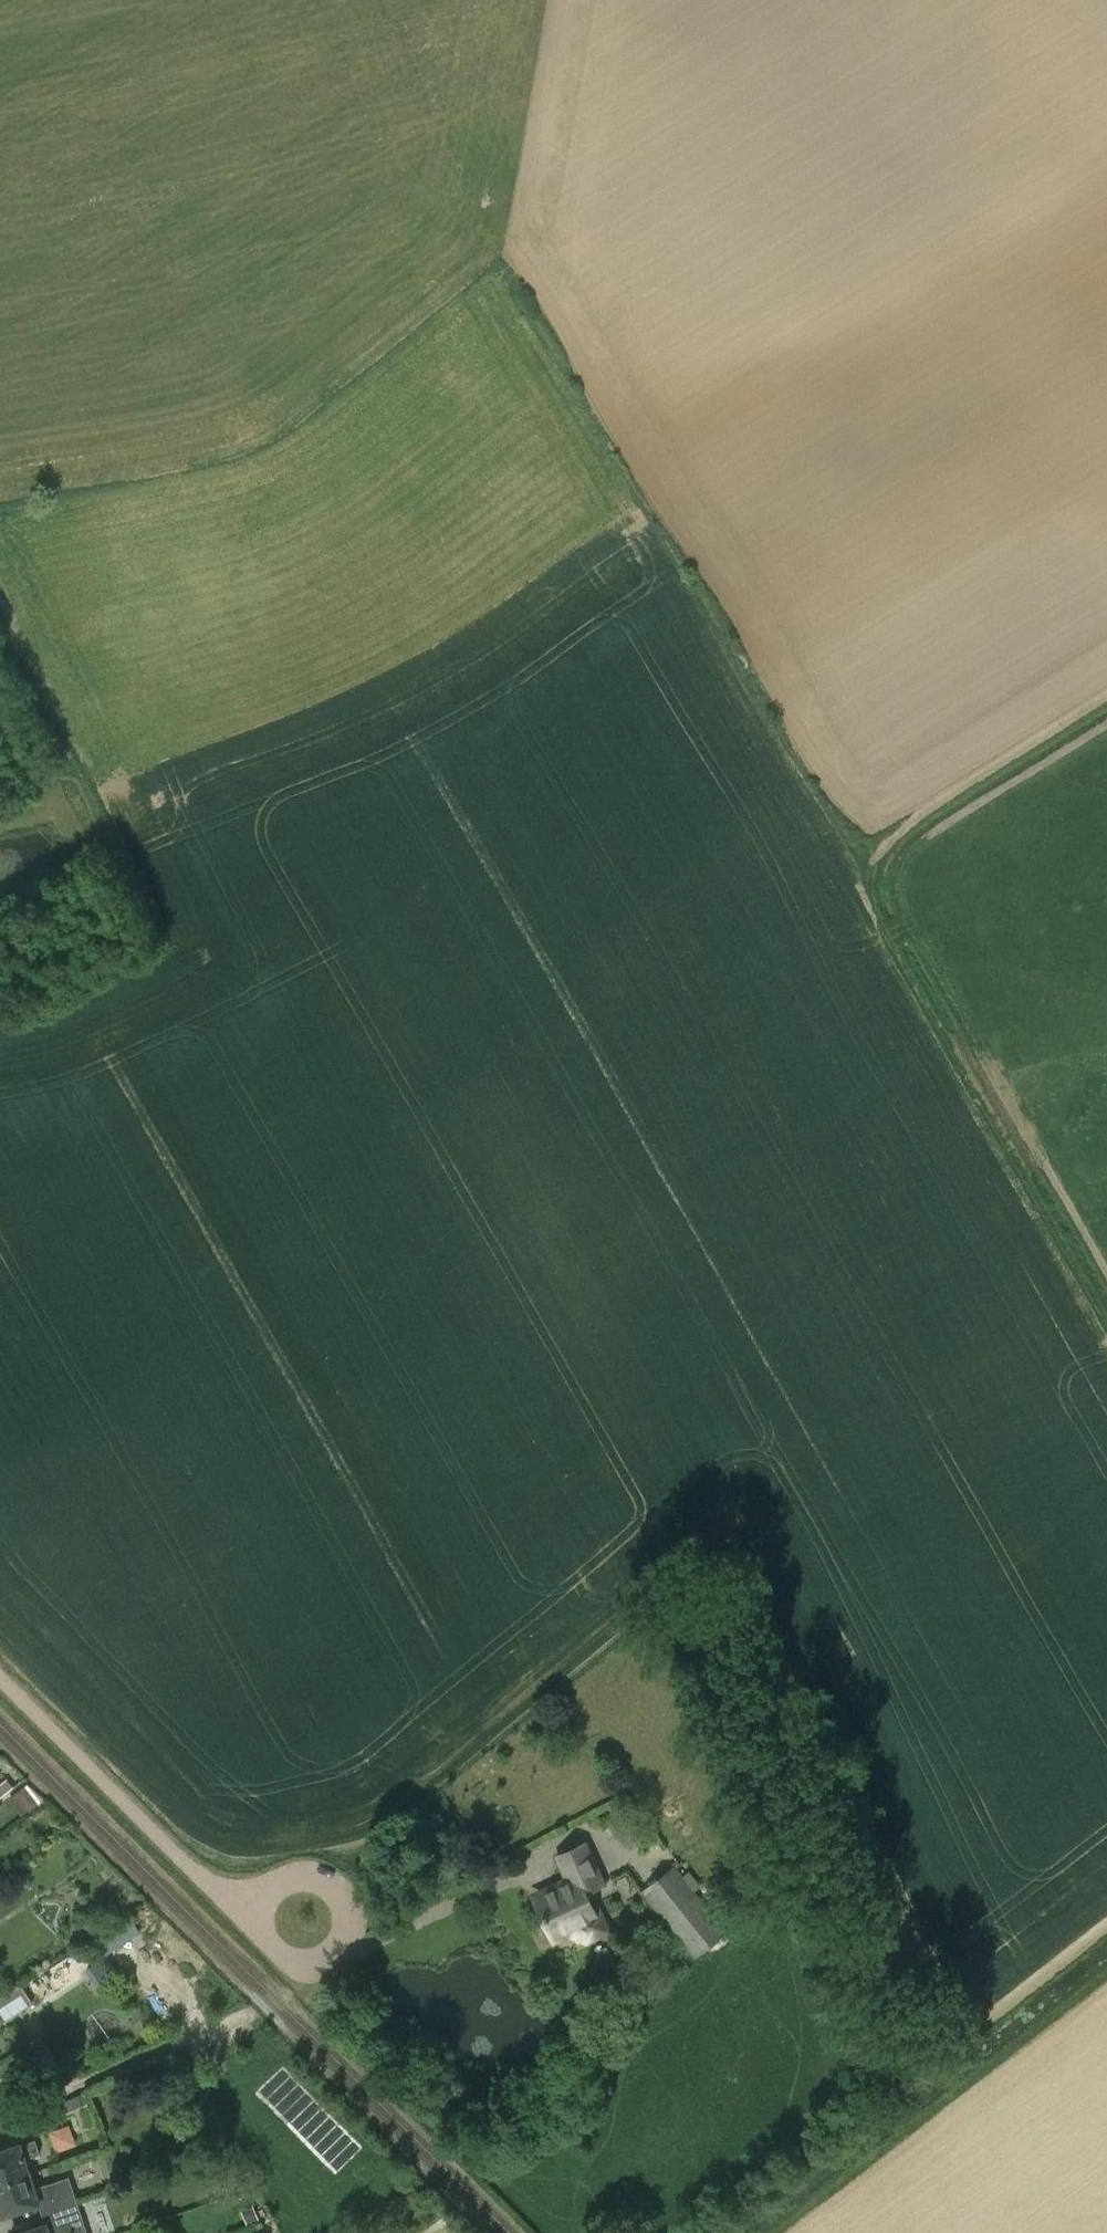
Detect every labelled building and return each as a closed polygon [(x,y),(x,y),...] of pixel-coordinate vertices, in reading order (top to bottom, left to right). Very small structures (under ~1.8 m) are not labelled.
[(12,1790),(7,1783),(0,1788),(0,1799),(12,1790)] [(44,1799),(28,1785),(10,1800),(23,1816),(44,1799)] [(603,1929),(597,1914),(594,1915),(583,1892),(602,1883),(585,1845),(560,1857),(572,1883),(537,1899),(554,1936),(567,1930),(586,1937),(603,1929)] [(644,1891),(696,1956),(706,1947),(726,1931),(675,1867),(653,1884),(644,1891)] [(91,1914),(84,1918),(92,1929),(98,1925),(91,1914)] [(100,1934),(110,1949),(136,1932),(127,1920),(111,1930),(109,1928),(100,1934)] [(82,1971),(95,1988),(112,1975),(98,1958),(82,1971)] [(34,2003),(21,1984),(0,1998),(0,2025),(34,2003)] [(68,2112),(90,2104),(86,2093),(64,2102),(68,2112)] [(30,2174),(25,2159),(41,2154),(36,2140),(20,2145),(20,2144),(0,2150),(0,2184),(30,2174)] [(3,2215),(39,2203),(43,2213),(78,2202),(70,2177),(35,2189),(30,2174),(0,2184),(0,2205),(3,2215)] [(86,2227),(78,2202),(43,2213),(46,2223),(17,2232),(70,2232),(86,2227)] [(255,2207),(244,2212),(250,2226),(261,2221),(255,2207)]
